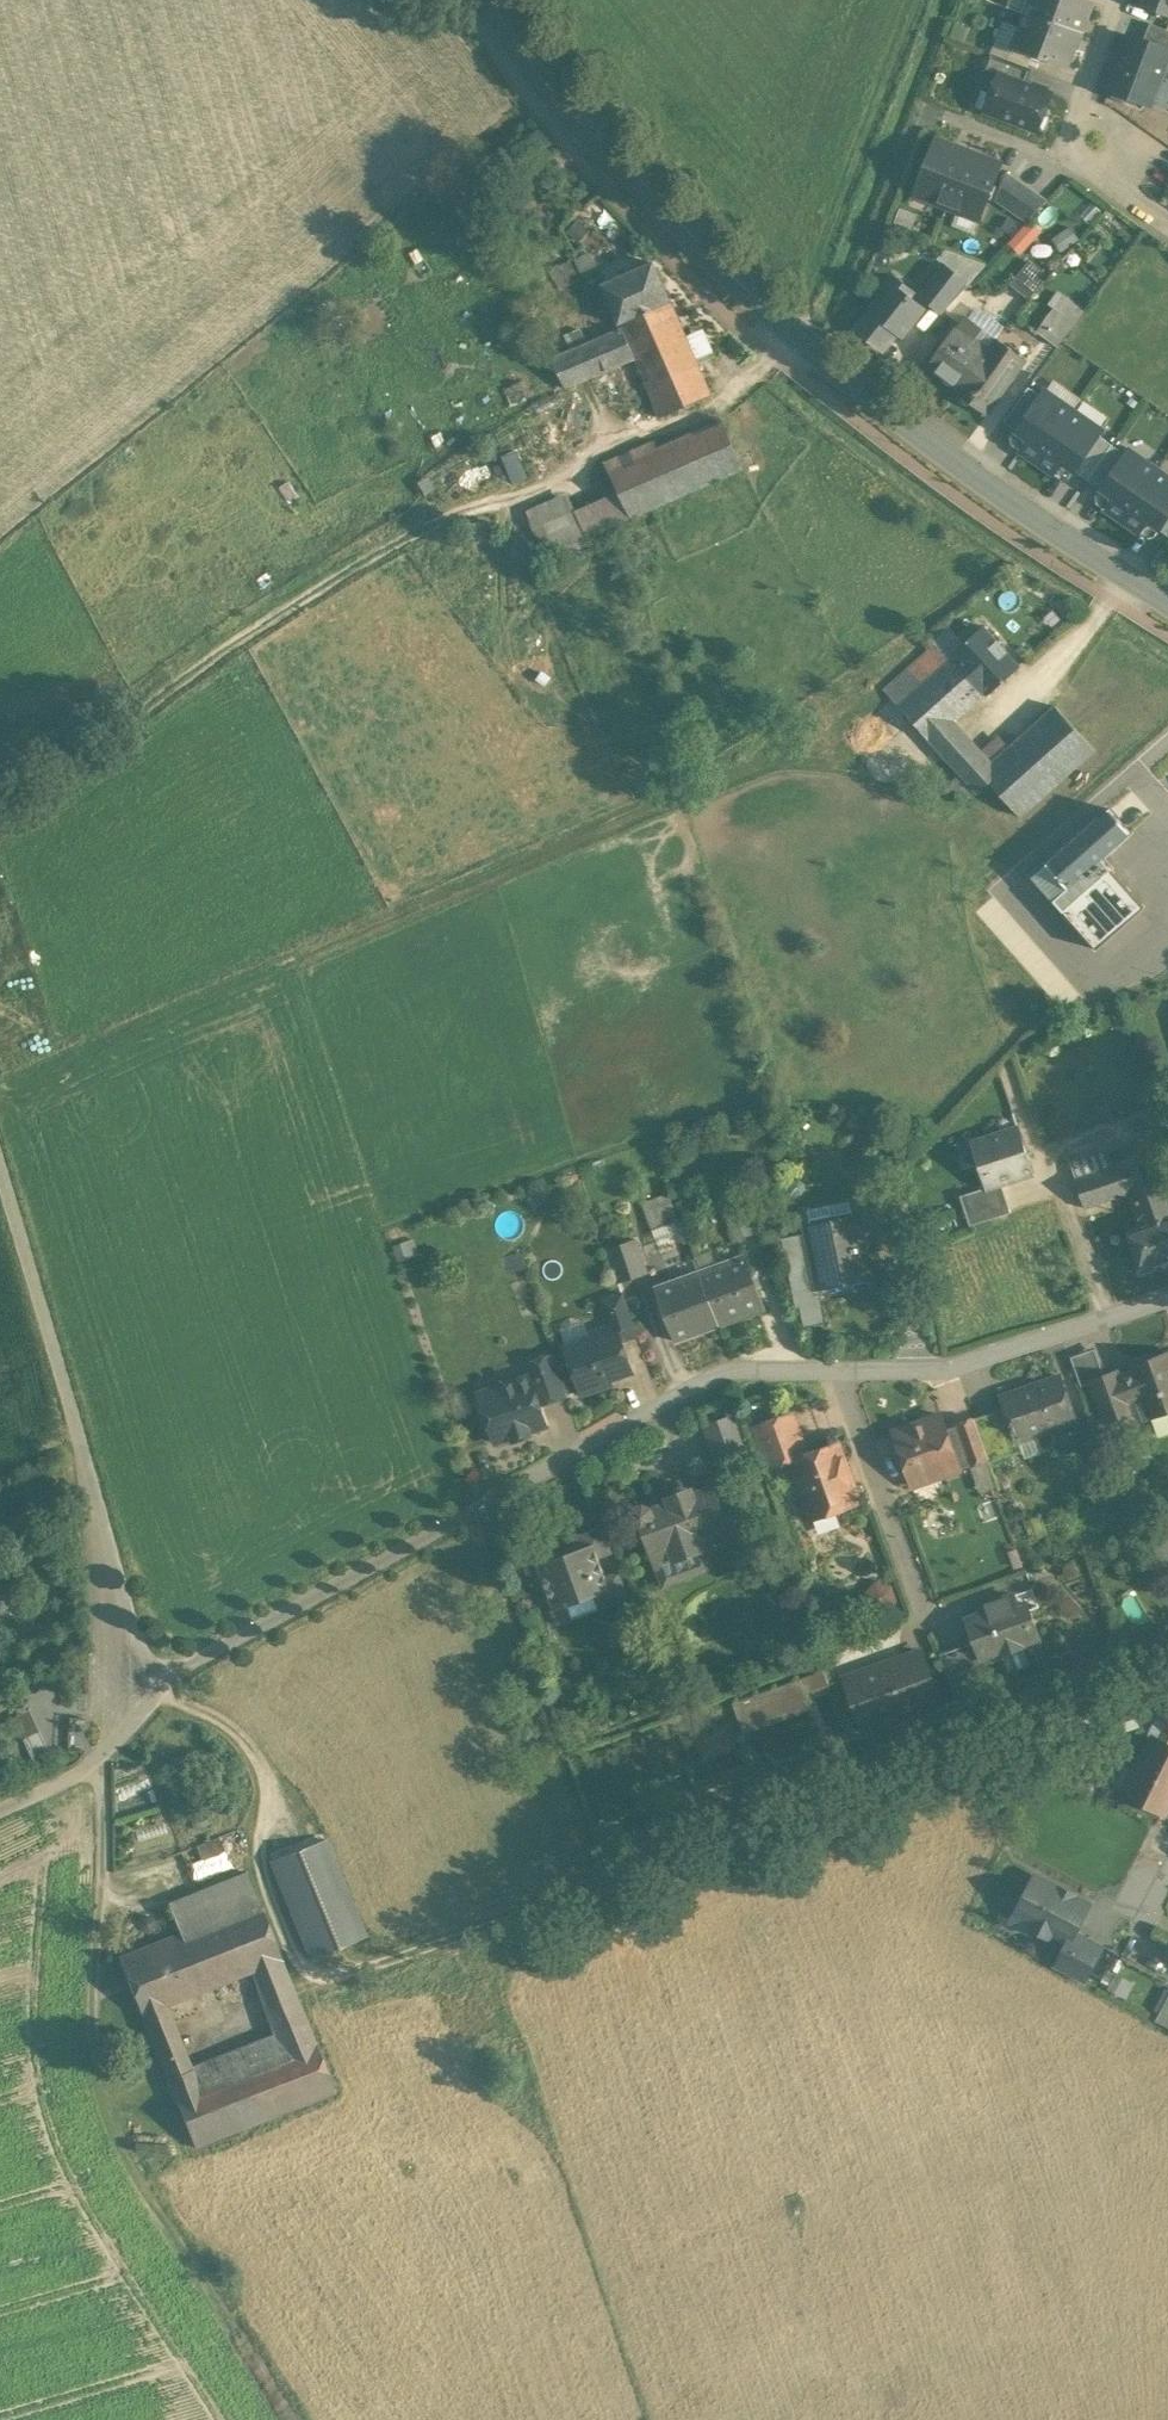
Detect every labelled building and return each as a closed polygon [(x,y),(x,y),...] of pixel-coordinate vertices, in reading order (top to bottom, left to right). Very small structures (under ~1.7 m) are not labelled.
[(1026,14),(1079,34),(1091,3),(1084,0),(1031,0),(1026,14)] [(1142,3),(1167,13),(1167,0),(1144,0),(1142,3)] [(1079,34),(1026,14),(1014,45),(1068,65),(1079,34)] [(1150,22),(1144,40),(1167,49),(1167,29),(1150,22)] [(1130,35),(1110,88),(1150,104),(1167,57),(1167,49),(1144,40),(1130,35)] [(1031,67),(991,52),(985,68),(998,73),(999,72),(1025,82),(1031,67)] [(1025,82),(999,72),(998,73),(993,87),(982,90),(976,106),(991,111),(991,112),(1038,130),(1038,129),(1044,128),(1048,115),(1045,111),(1052,93),(1025,82)] [(1000,164),(937,140),(916,193),(979,217),(1000,164)] [(1047,200),(1006,172),(996,199),(1028,221),(1047,200)] [(1029,260),(1010,284),(1028,298),(1048,276),(1029,260)] [(653,262),(602,284),(621,328),(627,343),(678,320),(670,301),(653,262)] [(944,264),(920,295),(941,312),(942,311),(944,312),(968,285),(965,282),(966,281),(944,264)] [(892,276),(875,297),(879,299),(856,328),(883,348),(898,330),(903,334),(923,308),(909,297),(913,292),(892,276)] [(1083,310),(1066,298),(1057,310),(1074,323),(1083,310)] [(1057,310),(1053,308),(1036,331),(1057,346),(1062,339),(1074,323),(1057,310)] [(965,316),(958,325),(957,324),(935,354),(925,367),(926,368),(927,368),(956,391),(987,348),(974,339),(982,328),(965,316)] [(678,320),(627,343),(634,358),(643,379),(659,417),(711,395),(678,320)] [(627,343),(621,328),(550,357),(565,387),(617,365),(634,358),(627,343)] [(956,391),(987,414),(1015,375),(1014,375),(1025,360),(994,339),(987,348),(956,391)] [(634,358),(617,365),(626,386),(643,379),(634,358)] [(1015,429),(1039,394),(1028,386),(1004,420),(1015,429)] [(1075,409),(1044,388),(1039,394),(1015,429),(1013,431),(1025,440),(1016,452),(1036,465),(1075,409)] [(1104,429),(1075,409),(1036,465),(1053,476),(1061,465),(1074,474),(1076,471),(1100,435),(1104,429)] [(722,420),(657,448),(654,441),(603,463),(616,490),(630,517),(742,468),(722,420)] [(1100,435),(1076,471),(1088,480),(1112,444),(1100,435)] [(1101,489),(1126,453),(1112,444),(1088,480),(1101,489)] [(513,481),(530,475),(520,447),(502,453),(513,481)] [(1121,520),(1158,468),(1129,448),(1126,453),(1101,489),(1113,497),(1105,509),(1121,520)] [(1121,520),(1139,533),(1148,521),(1159,529),(1167,517),(1167,475),(1158,468),(1121,520)] [(616,490),(576,507),(577,509),(588,535),(630,517),(616,490)] [(532,528),(577,509),(576,507),(569,491),(524,510),(532,528)] [(588,535),(577,509),(532,528),(544,554),(588,535)] [(1159,529),(1167,535),(1167,517),(1159,529)] [(1019,666),(983,626),(950,655),(986,694),(987,695),(1019,666)] [(986,694),(950,655),(896,703),(931,742),(955,722),(986,694)] [(1095,750),(1055,706),(991,762),(1000,772),(989,782),(1020,816),(1095,750)] [(991,762),(955,722),(931,742),(977,793),(989,782),(1000,772),(991,762)] [(1118,853),(1150,825),(1123,795),(1037,872),(1094,935),(1148,886),(1118,853)] [(1018,1128),(972,1143),(986,1187),(1001,1182),(1032,1172),(1018,1128)] [(1075,1177),(1113,1164),(1112,1162),(1107,1148),(1069,1161),(1075,1177)] [(1085,1207),(1132,1191),(1161,1181),(1150,1150),(1112,1162),(1113,1164),(1075,1177),(1085,1207)] [(1132,1191),(1143,1224),(1167,1215),(1167,1201),(1161,1181),(1132,1191)] [(986,1187),(960,1195),(970,1225),(1010,1212),(1001,1182),(986,1187)] [(668,1193),(642,1203),(651,1228),(678,1219),(668,1193)] [(745,1201),(723,1209),(734,1240),(756,1232),(745,1201)] [(907,1201),(860,1212),(866,1235),(876,1233),(882,1257),(919,1249),(907,1201)] [(801,1225),(802,1232),(814,1290),(819,1289),(874,1277),(866,1235),(860,1212),(801,1225)] [(1127,1229),(1141,1270),(1167,1261),(1167,1215),(1143,1224),(1127,1229)] [(802,1232),(781,1237),(795,1307),(800,1306),(805,1326),(826,1322),(819,1289),(814,1290),(802,1232)] [(398,1261),(419,1254),(413,1238),(392,1246),(398,1261)] [(636,1239),(606,1249),(617,1280),(646,1271),(636,1239)] [(744,1256),(699,1272),(718,1323),(762,1307),(744,1256)] [(699,1272),(655,1289),(673,1340),(718,1323),(699,1272)] [(635,1334),(622,1294),(603,1300),(612,1326),(615,1325),(620,1340),(635,1334)] [(612,1326),(580,1337),(582,1342),(567,1347),(582,1392),(611,1382),(609,1378),(630,1370),(620,1340),(615,1325),(612,1326)] [(1091,1379),(1104,1374),(1094,1348),(1070,1357),(1080,1385),(1092,1381),(1091,1379)] [(1132,1364),(1134,1372),(1143,1396),(1151,1417),(1152,1416),(1167,1410),(1167,1353),(1167,1352),(1132,1364)] [(554,1353),(524,1364),(528,1375),(530,1375),(540,1404),(568,1394),(554,1353)] [(1127,1402),(1119,1377),(1116,1370),(1104,1374),(1091,1379),(1092,1381),(1106,1421),(1109,1420),(1131,1412),(1127,1402)] [(1134,1372),(1119,1377),(1127,1402),(1143,1396),(1134,1372)] [(528,1375),(504,1384),(498,1395),(481,1401),(495,1441),(511,1436),(513,1440),(531,1434),(530,1429),(546,1423),(540,1404),(530,1375),(528,1375)] [(1059,1375),(1001,1395),(1005,1406),(990,1412),(1001,1443),(984,1449),(987,1458),(1019,1448),(1016,1440),(1018,1439),(1074,1419),(1059,1375)] [(1152,1416),(1159,1435),(1167,1432),(1167,1410),(1152,1416)] [(990,1412),(973,1418),(984,1449),(1001,1443),(990,1412)] [(791,1413),(755,1425),(770,1467),(790,1459),(790,1458),(805,1453),(791,1413)] [(731,1415),(704,1425),(717,1461),(744,1451),(731,1415)] [(941,1415),(893,1432),(912,1485),(961,1468),(961,1467),(970,1464),(971,1464),(957,1424),(955,1424),(955,1425),(946,1428),(941,1415)] [(984,1449),(973,1418),(957,1424),(971,1464),(987,1458),(984,1449)] [(1109,1420),(1092,1427),(1100,1447),(1117,1440),(1109,1420)] [(805,1453),(790,1458),(790,1459),(810,1515),(831,1507),(836,1510),(859,1502),(837,1442),(805,1453)] [(681,1484),(677,1486),(675,1490),(676,1493),(666,1496),(668,1501),(650,1507),(642,1503),(634,1506),(630,1514),(633,1522),(641,1526),(650,1550),(667,1544),(673,1560),(704,1549),(700,1538),(728,1528),(727,1526),(730,1524),(732,1522),(732,1519),(732,1516),(730,1513),(728,1512),(725,1511),(722,1511),(712,1486),(693,1492),(691,1487),(687,1489),(686,1486),(681,1484)] [(601,1524),(576,1534),(578,1542),(581,1547),(592,1543),(598,1557),(611,1552),(601,1524)] [(539,1533),(516,1541),(531,1584),(543,1580),(537,1563),(549,1559),(547,1553),(539,1533)] [(578,1542),(547,1553),(549,1559),(537,1563),(543,1580),(554,1609),(596,1594),(609,1589),(604,1575),(598,1557),(592,1543),(581,1547),(578,1542)] [(1134,1544),(1125,1547),(1130,1562),(1140,1559),(1134,1544)] [(609,1589),(596,1594),(601,1608),(628,1598),(618,1570),(604,1575),(609,1589)] [(887,1612),(897,1601),(892,1583),(875,1581),(864,1594),(870,1610),(887,1612)] [(1015,1594),(979,1606),(982,1612),(972,1616),(978,1633),(973,1635),(974,1640),(980,1656),(982,1655),(1000,1649),(1002,1653),(1023,1645),(1022,1641),(1040,1635),(1029,1605),(1020,1609),(1015,1594)] [(974,1640),(941,1652),(952,1684),(988,1671),(982,1655),(980,1656),(974,1640)] [(921,1650),(845,1677),(863,1727),(939,1699),(921,1650)] [(800,1678),(733,1702),(743,1729),(747,1727),(746,1727),(804,1706),(804,1707),(810,1705),(800,1678)] [(0,1724),(0,1730),(16,1763),(24,1759),(27,1766),(40,1760),(37,1753),(47,1748),(29,1710),(0,1724)] [(1153,1736),(1126,1792),(1165,1812),(1167,1805),(1167,1726),(1161,1740),(1153,1736)] [(205,1812),(191,1816),(194,1829),(209,1825),(205,1812)] [(218,1834),(184,1847),(196,1879),(230,1866),(218,1834)] [(363,1935),(324,1839),(272,1860),(311,1956),(363,1935)] [(246,1871),(168,1902),(180,1931),(183,1930),(258,1901),(246,1871)] [(1089,1903),(1036,1875),(1016,1913),(1012,1922),(1029,1931),(1031,1927),(1048,1935),(1050,1931),(1068,1941),(1069,1941),(1075,1929),(1089,1903)] [(258,1901),(183,1930),(206,1988),(253,1970),(281,1958),(258,1901)] [(1103,1944),(1075,1929),(1069,1941),(1068,1941),(1055,1966),(1084,1981),(1103,1944)] [(180,1931),(119,1955),(142,2013),(166,2004),(206,1988),(183,1930),(180,1931)] [(281,1958),(253,1970),(267,2009),(297,1999),(281,1958)] [(1156,2019),(1167,2025),(1167,1996),(1156,2019)] [(297,1999),(267,2009),(275,2033),(280,2047),(282,2060),(317,2046),(297,1999)] [(166,2004),(142,2013),(173,2090),(197,2081),(191,2067),(166,2004)] [(197,2081),(280,2047),(275,2033),(191,2067),(197,2081)] [(282,2060),(280,2047),(197,2081),(173,2090),(196,2147),(335,2091),(317,2046),(282,2060)]
